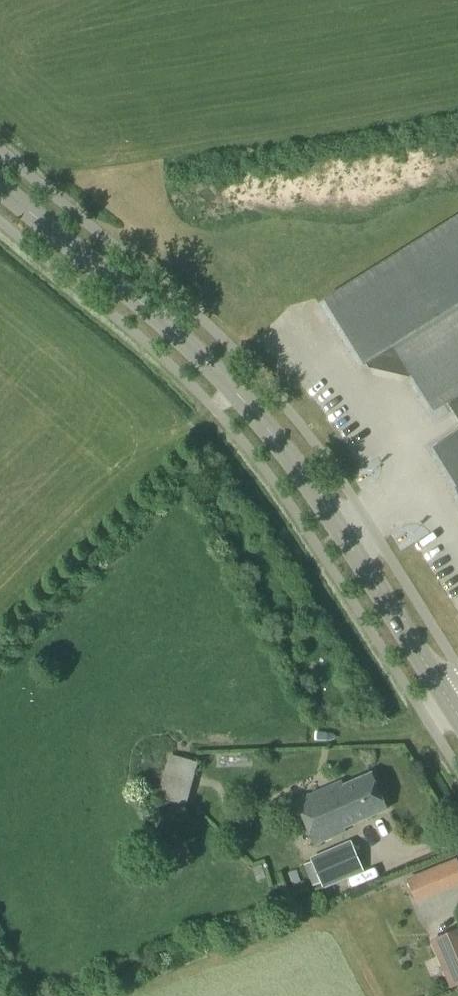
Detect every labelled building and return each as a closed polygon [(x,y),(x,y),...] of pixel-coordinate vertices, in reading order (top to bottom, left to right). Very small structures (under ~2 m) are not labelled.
[(436,203),(403,222),(414,240),(446,222),(436,203)] [(325,300),(365,365),(381,355),(402,360),(434,411),(448,403),(457,396),(457,217),(325,300)] [(448,403),(457,420),(457,396),(448,403)] [(434,449),(457,488),(457,434),(434,449)] [(186,806),(198,763),(169,754),(158,797),(186,806)] [(387,809),(372,773),(342,786),(340,783),(297,802),(315,845),(345,832),(343,828),(387,809)] [(323,889),(364,871),(350,841),(310,858),(312,862),(304,865),(313,887),(321,884),(323,889)] [(457,883),(457,862),(457,861),(409,880),(416,899),(457,883)] [(430,941),(451,990),(457,987),(457,929),(430,941)]
